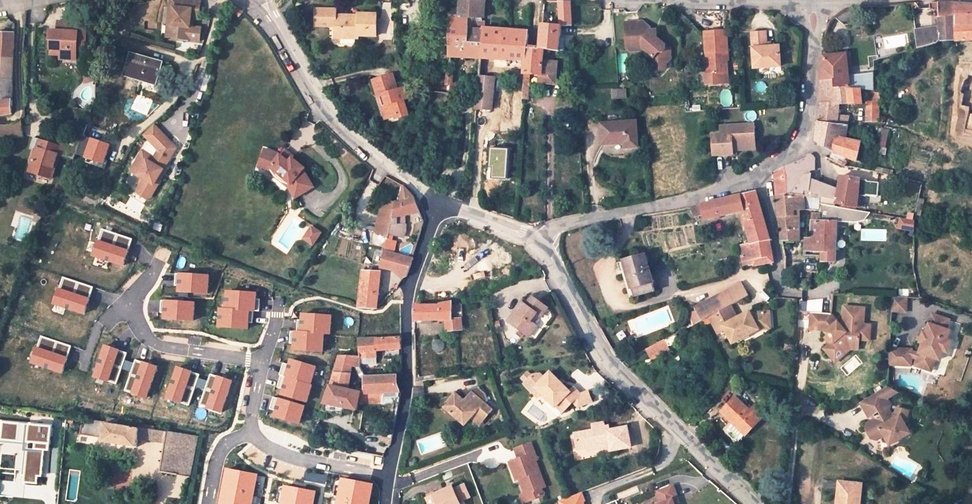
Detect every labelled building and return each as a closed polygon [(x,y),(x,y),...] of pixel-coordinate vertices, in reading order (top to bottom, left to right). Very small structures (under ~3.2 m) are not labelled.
[(193,0),(170,0),(170,7),(173,8),(172,25),(168,25),(167,38),(191,40),(192,27),(193,18),(201,19),(203,1),(193,0)] [(481,58),(484,28),(485,18),(482,18),(483,0),(460,0),(459,17),(451,17),(450,61),(455,62),(456,56),(481,58)] [(561,25),(572,25),(571,1),(560,1),(561,25)] [(971,39),(971,5),(939,2),(939,8),(940,28),(941,41),(954,41),(971,39)] [(331,7),(309,6),(308,22),(327,23),(327,28),(333,29),(338,29),(338,36),(356,37),(357,34),(375,35),(375,14),(357,13),(357,16),(353,16),(352,19),(348,19),(348,16),(333,15),(334,9),(331,7)] [(847,9),(836,17),(844,25),(871,22),(869,6),(847,9)] [(244,14),(237,7),(231,12),(239,19),(244,14)] [(651,26),(643,18),(626,19),(627,44),(630,47),(635,46),(636,47),(645,47),(653,54),(654,67),(666,66),(666,60),(671,55),(670,48),(667,44),(662,39),(659,39),(657,38),(657,27),(651,28),(651,26)] [(59,20),(58,30),(58,34),(51,34),(51,38),(53,38),(52,53),(63,53),(62,57),(78,58),(79,50),(79,40),(87,40),(88,21),(59,20)] [(557,50),(559,50),(561,25),(542,24),(541,47),(543,48),(557,50)] [(200,28),(192,27),(191,40),(199,41),(200,28)] [(481,58),(527,61),(528,46),(529,31),(512,29),(484,28),(481,58)] [(941,41),(940,28),(915,34),(918,49),(938,43),(941,41),(954,41),(941,41)] [(726,51),(725,30),(703,32),(706,75),(704,75),(704,85),(716,85),(715,74),(725,73),(723,51),(726,51)] [(14,58),(14,47),(14,33),(0,33),(0,57),(14,58)] [(776,47),(769,48),(764,48),(763,43),(763,33),(749,33),(751,68),(777,67),(776,47)] [(87,40),(79,40),(79,50),(87,50),(87,40)] [(525,82),(530,83),(530,74),(540,74),(539,82),(555,83),(556,61),(542,60),(543,48),(541,47),(528,46),(527,61),(525,82)] [(162,63),(130,54),(125,74),(156,83),(162,63)] [(833,89),(847,90),(847,76),(846,56),(825,57),(824,69),(821,69),(821,81),(833,81),(833,89)] [(14,58),(0,57),(0,101),(13,99),(13,92),(10,88),(10,81),(13,78),(14,58)] [(98,69),(85,72),(85,84),(98,79),(98,69)] [(383,104),(387,116),(396,114),(397,118),(408,114),(403,98),(407,96),(404,86),(396,88),(392,73),(372,79),(377,96),(383,94),(386,103),(383,104)] [(725,73),(715,74),(716,85),(728,84),(727,73),(725,73)] [(449,74),(446,74),(446,84),(450,84),(450,90),(447,90),(447,93),(457,94),(458,84),(453,84),(453,74),(449,74)] [(847,76),(847,90),(863,90),(868,91),(875,91),(875,77),(847,76)] [(494,78),(480,77),(477,102),(477,109),(492,110),(493,98),(494,78)] [(821,81),(821,104),(838,104),(862,104),(863,90),(847,90),(833,89),(833,81),(821,81)] [(867,120),(879,122),(880,91),(875,91),(868,91),(867,120)] [(383,118),(387,116),(383,104),(386,103),(383,94),(377,96),(383,118)] [(0,101),(0,116),(12,113),(13,99),(0,101)] [(843,139),(846,127),(837,126),(838,115),(838,104),(821,104),(821,107),(818,122),(837,137),(843,139)] [(837,126),(846,127),(849,116),(838,115),(837,126)] [(636,118),(600,121),(602,144),(624,142),(625,146),(638,145),(636,118)] [(0,126),(0,139),(26,138),(22,121),(13,125),(0,126)] [(862,143),(843,139),(837,137),(818,122),(816,140),(829,148),(835,152),(857,161),(859,153),(862,143)] [(733,152),(733,148),(733,142),(756,140),(755,124),(723,126),(723,133),(715,134),(715,153),(733,152)] [(176,148),(154,125),(144,135),(159,150),(154,158),(142,152),(131,172),(144,179),(137,190),(138,193),(146,198),(151,197),(162,179),(159,177),(176,148)] [(37,146),(28,170),(48,178),(52,168),(57,170),(62,156),(65,149),(35,137),(32,145),(37,146)] [(264,149),(258,166),(272,172),(281,175),(292,185),(291,186),(296,196),(314,189),(308,174),(305,171),(307,168),(294,157),(291,160),(282,153),(279,155),(278,154),(264,149)] [(854,166),(846,166),(840,176),(839,189),(836,189),(811,179),(811,175),(810,170),(815,169),(815,159),(814,155),(810,154),(807,155),(806,158),(776,172),(777,194),(795,194),(820,198),(820,205),(838,207),(838,204),(859,208),(860,179),(853,178),(854,166)] [(403,212),(417,207),(412,197),(403,184),(400,200),(396,200),(393,213),(391,223),(395,224),(404,224),(404,216),(403,212)] [(753,259),(772,256),(768,231),(766,225),(756,191),(691,207),(694,217),(702,214),(704,220),(743,210),(745,219),(743,220),(750,243),(739,246),(743,267),(754,265),(753,259)] [(777,194),(778,209),(800,210),(814,213),(813,213),(820,213),(820,205),(820,198),(795,194),(777,194)] [(380,204),(374,234),(388,237),(389,234),(391,223),(393,213),(394,208),(380,204)] [(820,205),(820,213),(819,221),(837,222),(858,222),(858,211),(838,207),(820,205)] [(403,212),(404,216),(419,213),(417,207),(403,212)] [(800,210),(778,209),(782,240),(800,240),(800,210)] [(871,212),(858,211),(858,222),(864,220),(871,212)] [(805,251),(806,251),(823,251),(823,261),(836,261),(837,222),(819,221),(820,213),(813,213),(812,238),(807,238),(805,251)] [(916,217),(900,215),(898,225),(916,228),(916,217)] [(395,224),(391,223),(389,234),(390,234),(395,235),(404,238),(406,231),(406,224),(404,224),(395,224)] [(319,233),(312,228),(304,241),(310,245),(319,233)] [(131,238),(102,229),(93,255),(122,265),(131,238)] [(387,239),(385,250),(394,252),(397,242),(387,239)] [(381,267),(395,270),(399,254),(394,252),(385,250),(381,267)] [(412,257),(399,254),(395,270),(404,277),(408,277),(413,257),(412,257)] [(645,255),(618,263),(623,281),(630,279),(635,297),(655,290),(645,255)] [(753,259),(754,265),(765,263),(773,261),(772,256),(753,259)] [(773,261),(765,263),(767,271),(773,266),(773,261)] [(380,271),(372,270),(369,270),(363,270),(358,308),(374,308),(374,292),(378,292),(380,271)] [(206,292),(206,275),(175,274),(175,285),(178,285),(178,291),(206,292)] [(91,287),(62,278),(54,304),(83,313),(91,287)] [(702,319),(708,316),(731,304),(749,295),(742,281),(695,306),(702,319)] [(227,291),(226,308),(257,310),(258,299),(254,299),(255,293),(227,291)] [(908,295),(893,294),(892,309),(907,310),(908,295)] [(538,315),(540,317),(547,309),(534,298),(530,303),(527,301),(510,321),(530,338),(538,329),(531,323),(538,315)] [(192,319),(193,302),(162,301),(161,312),(165,312),(164,318),(192,319)] [(414,305),(414,321),(445,320),(446,331),(462,330),(461,319),(463,319),(462,305),(453,305),(453,301),(440,303),(440,305),(414,305)] [(745,319),(743,314),(738,317),(731,304),(708,316),(717,333),(724,329),(732,343),(748,335),(749,334),(747,331),(756,326),(770,325),(770,312),(757,312),(751,315),(745,319)] [(831,312),(812,311),(810,326),(823,327),(830,336),(831,342),(825,347),(831,354),(839,347),(842,350),(850,343),(858,344),(859,338),(869,339),(870,324),(863,323),(865,307),(845,306),(843,321),(841,321),(840,323),(831,312)] [(251,322),(251,310),(220,309),(219,326),(245,327),(246,321),(251,322)] [(547,309),(540,317),(544,320),(551,312),(547,309)] [(918,356),(915,363),(927,368),(932,355),(940,358),(950,330),(946,329),(949,319),(933,313),(927,332),(924,331),(921,340),(923,341),(919,352),(918,356)] [(297,320),(297,331),(328,332),(328,315),(302,314),(302,320),(297,320)] [(747,331),(749,334),(770,329),(770,325),(756,326),(747,331)] [(321,350),(322,333),(291,332),(290,343),(294,343),(293,349),(321,350)] [(69,346),(40,337),(32,363),(61,372),(69,346)] [(366,376),(369,376),(367,358),(377,357),(377,352),(389,349),(401,348),(402,348),(402,338),(359,339),(360,356),(360,366),(366,376)] [(651,359),(671,350),(666,339),(646,348),(651,359)] [(839,347),(831,354),(837,361),(851,347),(858,348),(858,344),(850,343),(842,350),(839,347)] [(115,383),(125,352),(103,345),(93,376),(115,383)] [(912,348),(889,347),(888,363),(911,364),(911,354),(912,349),(912,348)] [(361,392),(349,389),(345,388),(347,374),(351,375),(352,365),(360,366),(360,356),(341,355),(325,403),(344,407),(358,410),(360,404),(361,392)] [(146,397),(156,366),(134,359),(124,390),(146,397)] [(282,364),(279,375),(309,384),(314,367),(289,360),(287,365),(282,364)] [(188,405),(198,374),(176,367),(166,398),(188,405)] [(524,383),(522,385),(537,398),(541,393),(556,408),(556,407),(562,413),(571,402),(576,398),(579,400),(583,398),(580,393),(575,387),(571,390),(550,370),(544,376),(541,373),(532,372),(531,374),(529,371),(520,378),(524,383)] [(221,412),(231,381),(209,374),(199,405),(221,412)] [(306,401),(311,385),(281,376),(277,387),(281,387),(279,393),(306,401)] [(361,392),(360,404),(400,402),(402,392),(397,384),(397,376),(369,376),(366,376),(366,392),(361,392)] [(886,397),(897,391),(887,385),(860,402),(869,417),(873,414),(875,418),(868,423),(867,429),(872,438),(878,440),(886,435),(889,433),(894,442),(911,432),(905,422),(906,421),(908,409),(896,408),(895,413),(890,417),(886,411),(889,409),(890,404),(886,397)] [(587,390),(580,393),(583,398),(579,400),(576,398),(571,402),(577,407),(592,402),(587,390)] [(491,411),(478,399),(471,407),(464,400),(455,392),(443,406),(463,424),(469,418),(474,413),(482,421),(491,411)] [(471,392),(464,400),(471,407),(478,399),(471,392)] [(736,397),(722,412),(731,420),(727,425),(742,439),(765,414),(755,405),(750,410),(736,397)] [(298,423),(303,406),(273,398),(270,408),(273,409),(271,415),(298,423)] [(342,414),(344,407),(325,403),(323,410),(342,414)] [(474,413),(469,418),(478,425),(482,421),(474,413)] [(161,471),(191,476),(199,435),(155,431),(156,426),(140,424),(139,430),(120,427),(121,421),(109,419),(108,425),(105,424),(105,423),(83,420),(81,434),(102,438),(102,441),(137,447),(139,438),(166,441),(161,471)] [(3,438),(31,440),(28,481),(39,482),(39,474),(43,475),(46,449),(52,450),(55,425),(5,421),(3,438)] [(627,427),(607,431),(604,429),(603,424),(592,426),(593,431),(575,434),(578,449),(588,447),(588,444),(596,443),(597,449),(610,446),(611,451),(631,447),(627,427)] [(886,435),(891,444),(894,442),(889,433),(886,435)] [(527,493),(530,501),(544,496),(542,490),(547,488),(537,461),(538,460),(532,444),(521,449),(524,457),(512,462),(519,480),(524,479),(525,482),(521,483),(525,493),(527,493)] [(226,469),(219,503),(250,503),(255,475),(226,469)] [(341,479),(336,503),(367,503),(370,484),(341,479)] [(838,503),(862,503),(864,483),(841,481),(838,503)] [(462,484),(453,488),(458,500),(468,496),(462,484)] [(284,485),(281,503),(311,503),(314,491),(284,485)] [(656,491),(660,503),(659,503),(674,503),(672,500),(678,498),(673,485),(656,491)] [(458,500),(453,488),(452,486),(421,500),(423,503),(460,503),(458,500)] [(559,500),(561,503),(583,503),(582,500),(584,500),(581,491),(559,500)] [(524,502),(530,501),(527,493),(525,493),(521,495),(524,502)]
